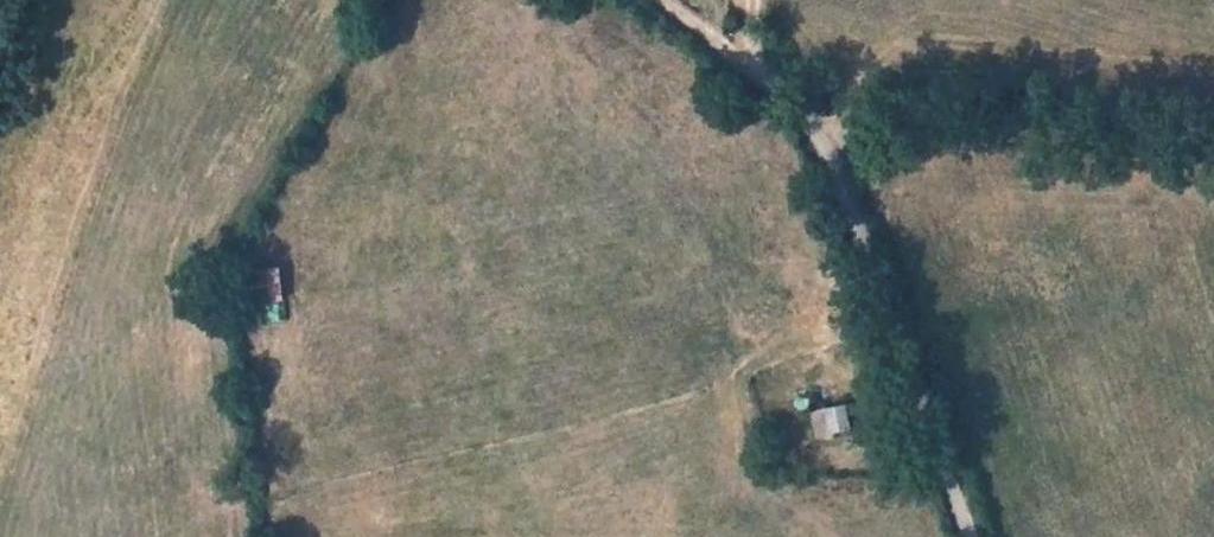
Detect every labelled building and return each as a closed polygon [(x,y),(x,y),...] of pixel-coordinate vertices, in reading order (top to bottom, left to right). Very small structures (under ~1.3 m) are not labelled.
[(843,255),(834,259),(841,274),(854,268),(849,255),(843,255)] [(852,274),(846,277),(849,283),(854,281),(852,274)] [(852,430),(847,404),(827,408),(832,433),(852,430)] [(827,408),(812,411),(817,440),(833,437),(832,433),(827,408)]
